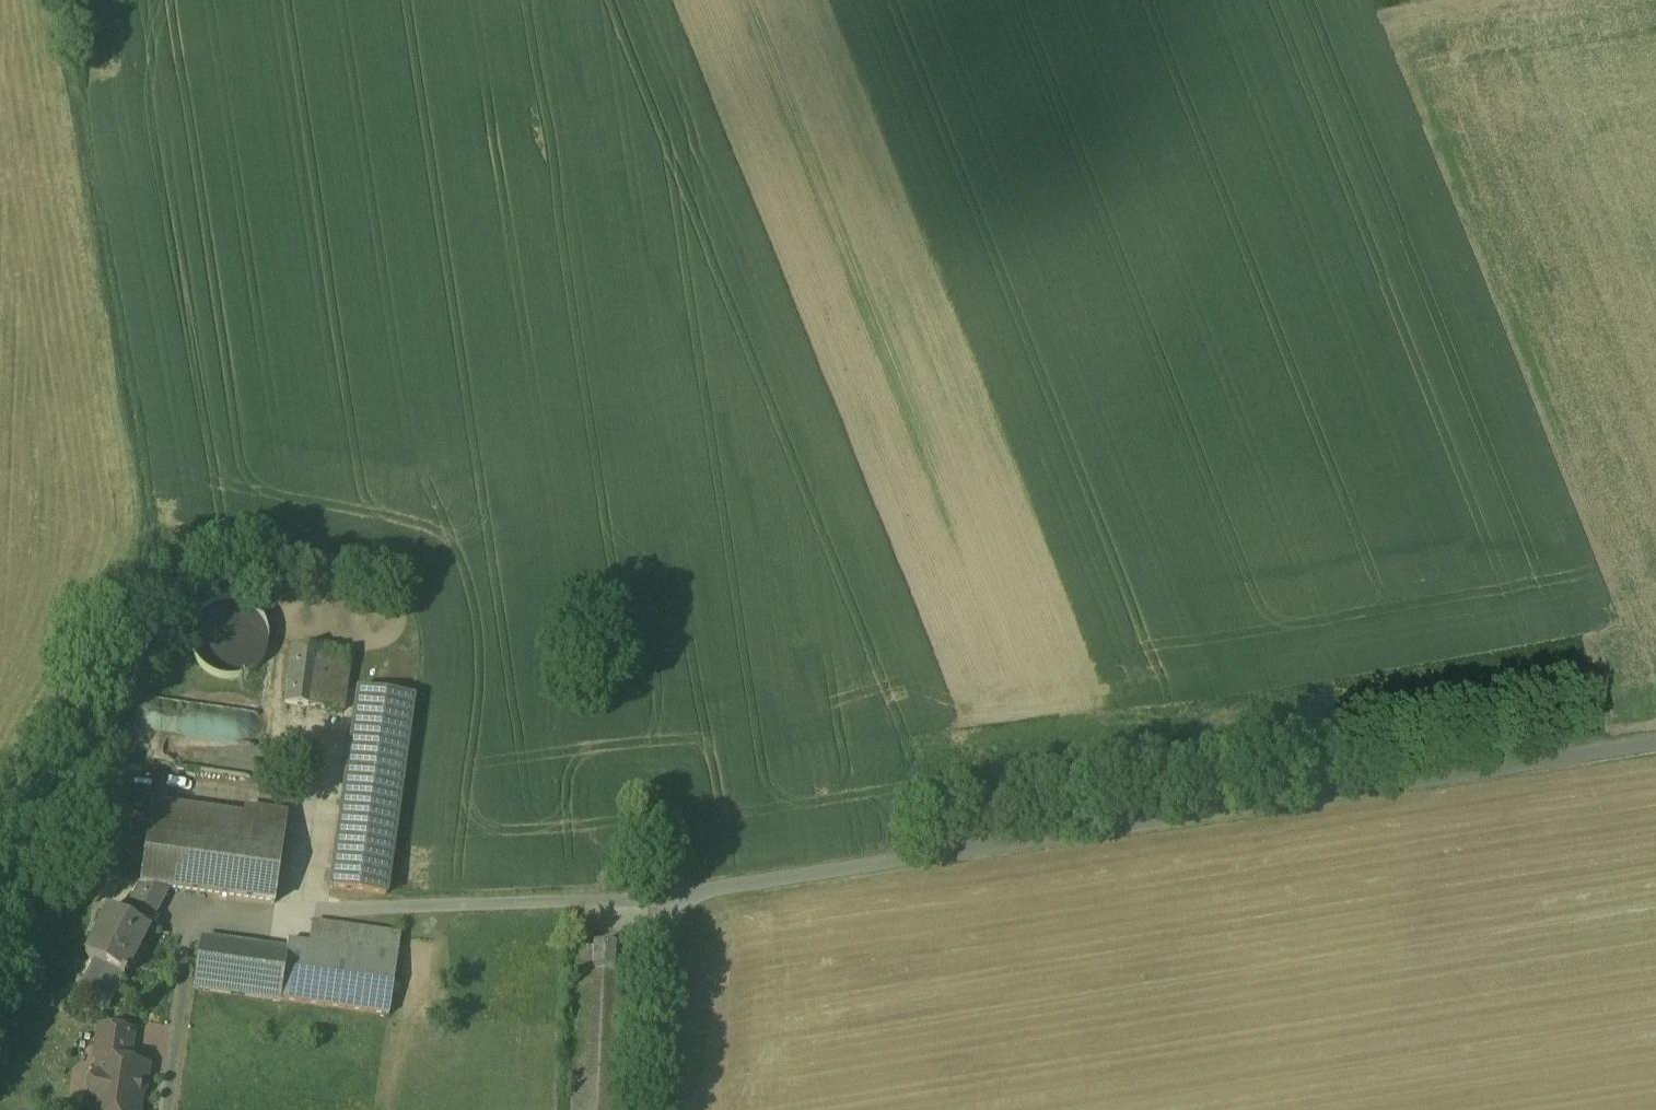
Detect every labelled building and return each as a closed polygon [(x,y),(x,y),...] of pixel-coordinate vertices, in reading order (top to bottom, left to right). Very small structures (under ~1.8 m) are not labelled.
[(247,606),(243,604),(238,602),(232,601),(225,600),(217,602),(211,604),(207,606),(203,608),(200,611),(196,616),(193,621),(191,625),(189,629),(188,633),(188,636),(188,641),(189,648),(190,653),(192,657),(194,661),(196,663),(198,666),(202,670),(205,672),(210,675),(215,677),(221,679),(228,679),(236,678),(241,677),(244,675),(247,674),(251,671),(255,668),(258,664),(261,660),(264,655),(265,652),(266,648),(266,644),(267,639),(266,635),(266,631),(264,626),(262,622),(260,618),(257,614),(254,611),(250,608),(247,606)] [(325,652),(295,647),(285,704),(315,709),(325,652)] [(414,700),(357,692),(348,757),(405,765),(414,700)] [(150,699),(141,760),(227,772),(231,742),(262,746),(267,715),(150,699)] [(348,757),(330,889),(386,896),(405,765),(348,757)] [(153,799),(107,792),(103,819),(149,826),(152,807),(153,799)] [(152,807),(149,826),(141,886),(169,891),(275,905),(287,817),(246,812),(244,820),(152,807)] [(138,888),(123,918),(109,911),(108,912),(109,912),(86,956),(85,956),(98,963),(126,977),(127,976),(126,976),(148,932),(149,932),(149,931),(148,931),(169,891),(141,886),(140,889),(138,888)] [(287,954),(201,942),(194,990),(281,1002),(288,954),(287,954)] [(397,959),(288,943),(287,954),(288,954),(281,1002),(389,1017),(397,959)] [(578,951),(572,1109),(625,1109),(630,953),(578,951)] [(126,977),(98,963),(88,983),(114,996),(107,1009),(109,1010),(126,977)] [(133,1034),(102,1029),(97,1061),(101,1062),(128,1066),(133,1034)] [(101,1062),(98,1079),(92,1083),(90,1095),(95,1102),(94,1109),(139,1109),(143,1085),(145,1085),(146,1084),(148,1069),(128,1066),(101,1062)]
